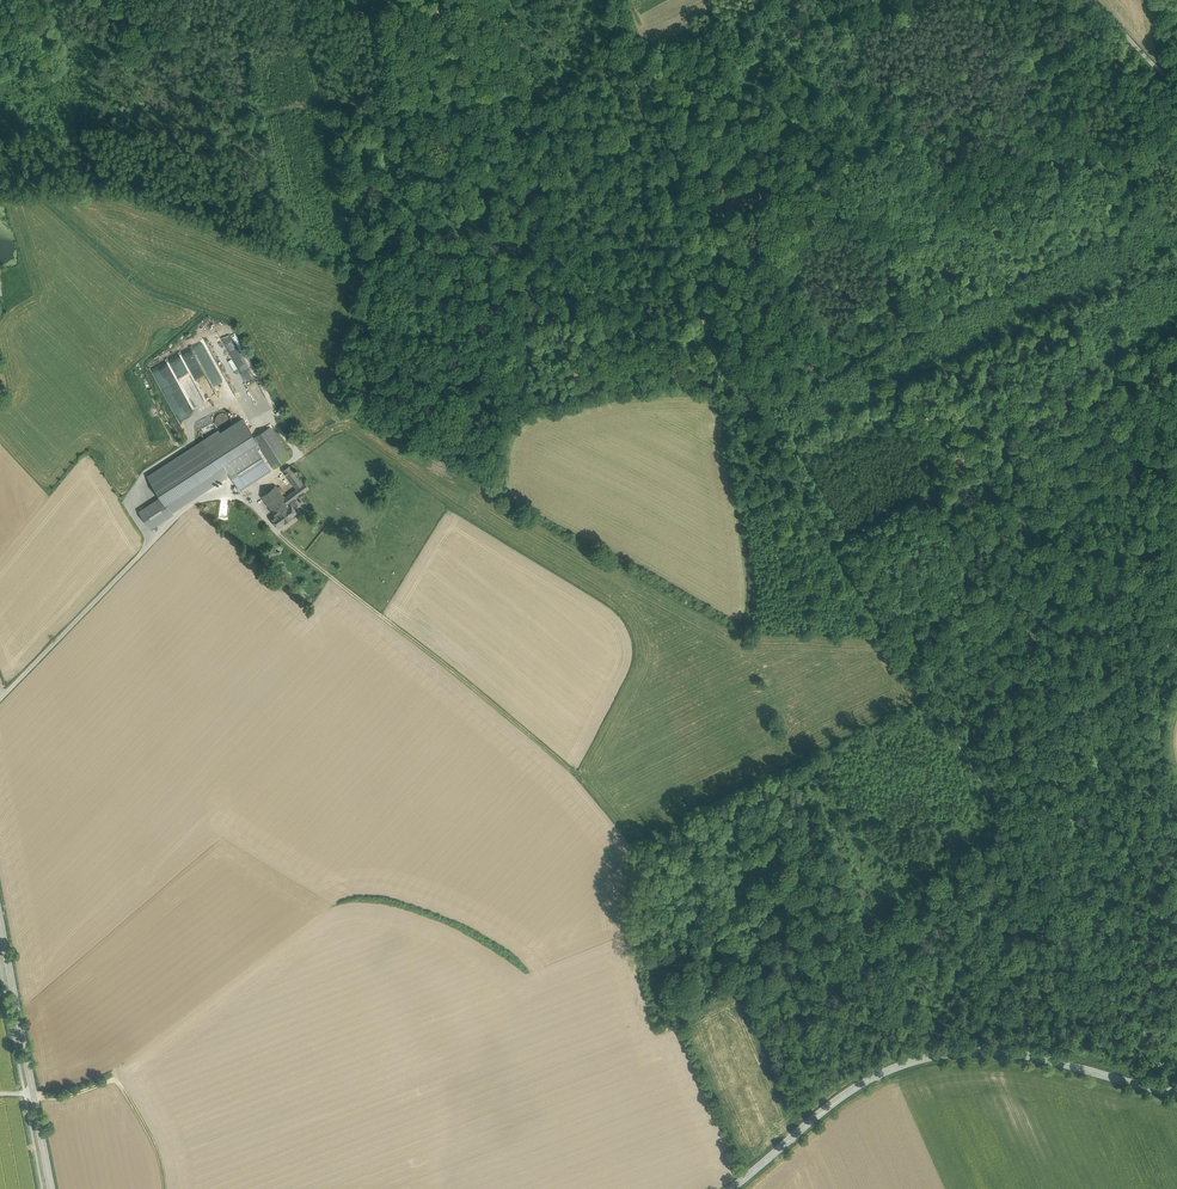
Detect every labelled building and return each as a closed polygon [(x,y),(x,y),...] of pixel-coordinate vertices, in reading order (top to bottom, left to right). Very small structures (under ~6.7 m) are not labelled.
[(238,402),(240,403),(253,397),(250,390),(254,391),(259,389),(256,381),(254,380),(248,383),(246,380),(232,376),(242,371),(243,371),(244,367),(228,328),(215,333),(214,336),(208,339),(205,338),(208,345),(217,347),(213,349),(217,350),(213,352),(217,361),(216,365),(215,365),(215,367),(215,369),(225,372),(238,402)] [(153,416),(160,411),(153,398),(145,402),(153,416)] [(231,424),(232,421),(231,418),(229,415),(226,413),(223,413),(220,413),(218,415),(216,418),(215,421),(216,424),(218,427),(220,429),(223,429),(227,428),(229,427),(231,424)] [(156,422),(160,427),(166,424),(162,418),(156,422)] [(219,431),(203,442),(219,467),(223,464),(254,444),(258,450),(261,448),(254,437),(255,437),(243,419),(221,434),(219,431)] [(270,427),(255,437),(270,461),(274,468),(290,458),(270,427)] [(148,477),(162,497),(172,512),(178,508),(177,508),(230,474),(223,464),(219,467),(203,442),(148,477)] [(254,444),(223,464),(230,474),(240,490),(247,486),(243,479),(262,467),(266,474),(271,470),(267,463),(270,461),(261,448),(258,450),(254,444)] [(303,484),(290,465),(283,470),(296,489),(303,484)] [(296,489),(285,497),(288,501),(289,503),(309,488),(305,482),(303,484),(296,489)] [(276,486),(262,497),(273,512),(288,501),(285,497),(276,486)] [(172,512),(162,497),(140,511),(151,529),(173,514),(172,512)] [(230,501),(221,501),(218,519),(228,520),(230,506),(230,502),(230,501)] [(288,501),(273,512),(276,516),(271,519),(278,527),(284,523),(293,517),(293,516),(297,513),(291,504),(290,505),(289,503),(288,501)]
